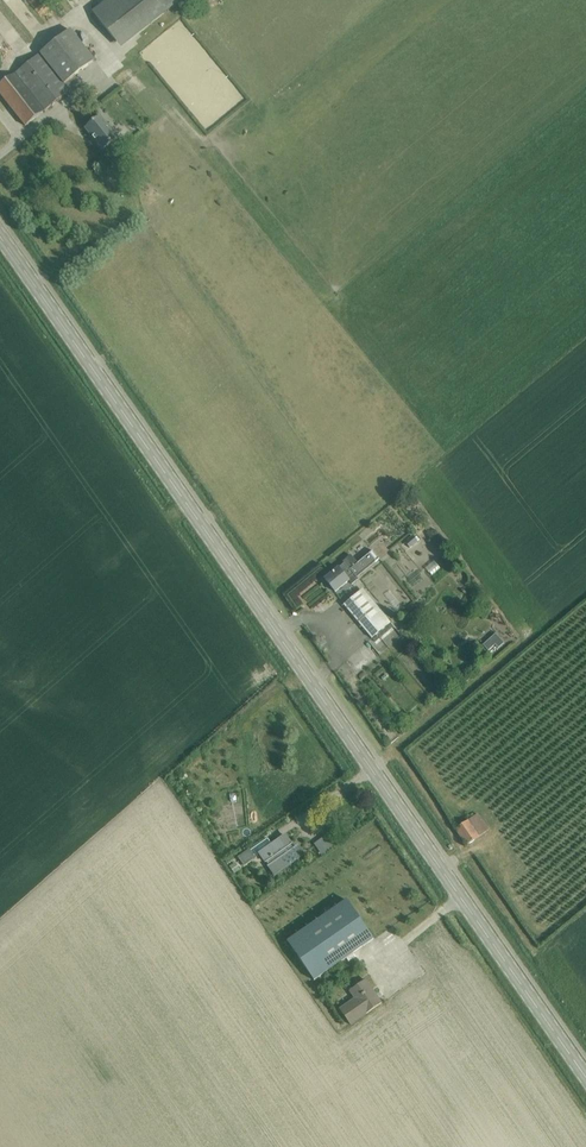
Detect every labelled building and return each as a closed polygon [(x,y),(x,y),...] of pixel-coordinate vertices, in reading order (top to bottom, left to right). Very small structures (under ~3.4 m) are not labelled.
[(25,6),(23,0),(13,0),(15,9),(25,6)] [(116,42),(121,48),(182,0),(109,0),(93,13),(116,42)] [(0,85),(0,94),(25,126),(80,83),(75,76),(94,61),(70,30),(0,85)] [(94,85),(106,72),(100,67),(88,81),(94,85)] [(103,150),(118,138),(100,116),(85,128),(103,150)] [(412,545),(422,539),(418,531),(407,537),(412,545)] [(358,579),(357,578),(379,559),(372,551),(358,563),(351,555),(343,562),(344,563),(325,580),(335,592),(348,581),(351,585),(358,579)] [(418,569),(409,578),(416,585),(425,576),(418,569)] [(344,605),(362,627),(372,639),(387,626),(359,592),(344,605)] [(481,630),(481,639),(489,639),(489,630),(481,630)] [(504,643),(496,634),(483,645),(488,650),(495,645),(498,648),(504,643)] [(455,830),(467,846),(488,830),(477,814),(455,830)] [(316,842),(325,851),(335,841),(326,833),(316,842)] [(272,845),(260,853),(265,862),(266,861),(270,866),(269,867),(275,875),(303,855),(297,847),(293,849),(290,844),(291,844),(285,836),(272,845)] [(272,845),(268,839),(250,852),(249,851),(240,858),(244,864),(254,858),(260,853),(272,845)] [(314,981),(374,940),(347,901),(287,942),(314,981)] [(340,1010),(351,1025),(382,1004),(365,980),(350,991),(355,999),(340,1010)]
